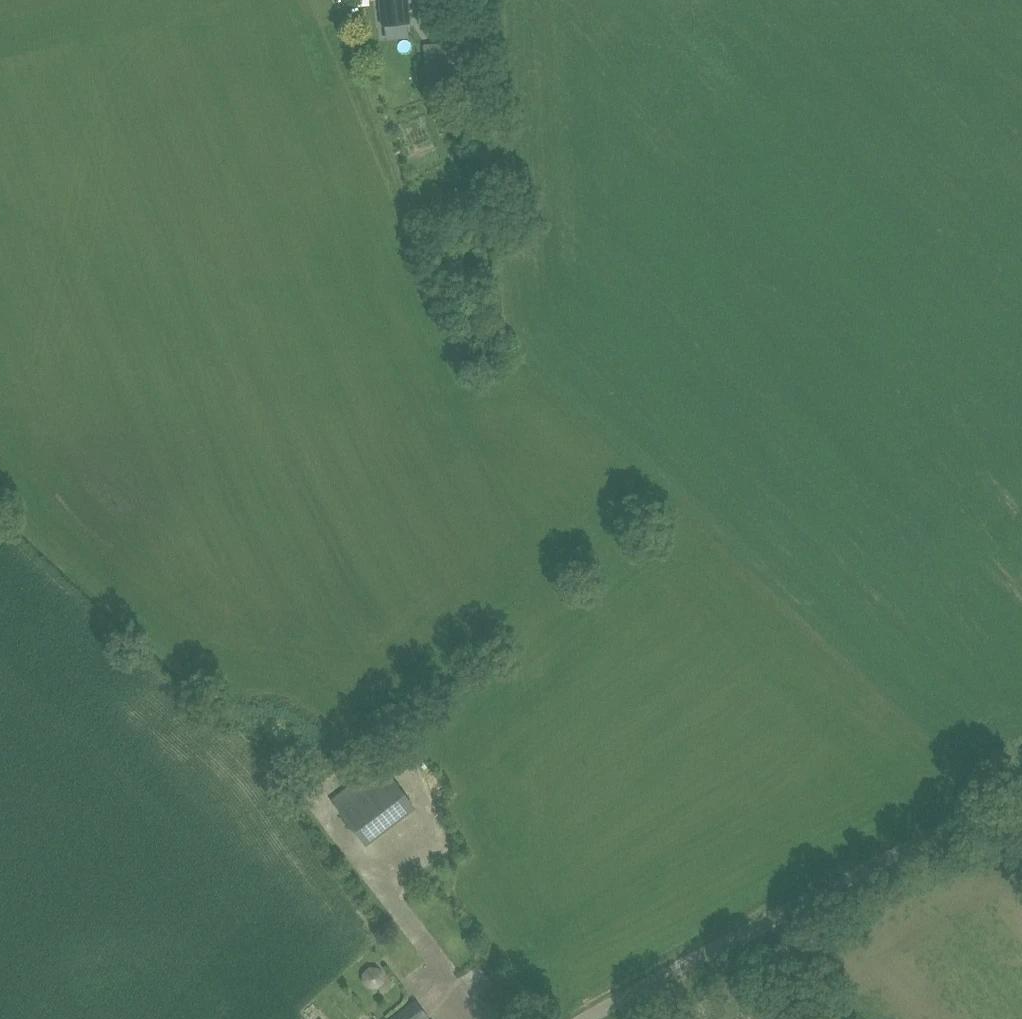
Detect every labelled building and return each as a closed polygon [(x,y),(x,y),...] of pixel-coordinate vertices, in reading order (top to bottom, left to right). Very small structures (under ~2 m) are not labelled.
[(380,14),(407,11),(406,0),(379,0),(380,14)] [(426,70),(431,69),(433,89),(466,86),(462,42),(424,45),(426,70)] [(385,768),(335,806),(365,846),(415,808),(385,768)] [(430,1017),(417,1000),(391,1018),(427,1018),(430,1017)]
